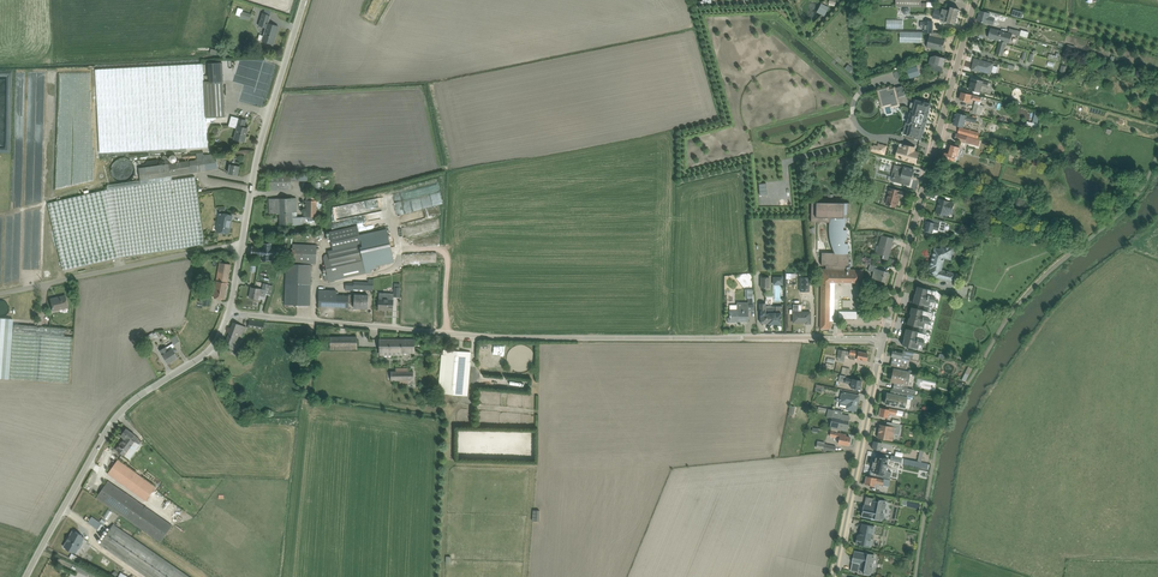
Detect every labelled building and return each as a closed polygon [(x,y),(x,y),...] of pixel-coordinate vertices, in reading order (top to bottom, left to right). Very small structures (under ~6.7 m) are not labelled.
[(943,8),(942,12),(958,17),(960,9),(950,6),(949,10),(943,8)] [(977,20),(994,25),(997,15),(980,10),(977,20)] [(939,20),(956,25),(958,17),(942,12),(939,20)] [(898,29),(898,21),(883,20),(882,28),(898,29)] [(934,20),(926,20),(926,31),(934,31),(934,20)] [(260,40),(272,44),(278,27),(266,23),(260,40)] [(1000,41),(1002,31),(991,28),(988,38),(1000,41)] [(1016,35),(1024,37),(1026,31),(1018,29),(1016,35)] [(919,43),(919,31),(896,32),(896,43),(919,43)] [(1000,41),(1006,43),(1009,44),(1012,34),(1002,31),(1000,41)] [(927,47),(942,51),(946,39),(930,35),(927,47)] [(1006,43),(1000,41),(996,54),(1003,56),(1006,43)] [(931,65),(944,68),(947,58),(933,55),(931,65)] [(971,70),(991,74),(994,63),(974,58),(971,70)] [(95,63),(99,153),(208,148),(207,117),(205,81),(204,59),(137,62),(95,63)] [(903,68),(906,78),(917,74),(914,65),(903,68)] [(968,89),(981,93),(983,86),(987,87),(989,79),(972,74),(968,89)] [(223,80),(205,81),(207,117),(225,117),(223,80)] [(898,97),(905,95),(903,86),(896,88),(896,86),(890,87),(889,86),(877,89),(882,108),(890,106),(891,108),(901,105),(898,97)] [(242,100),(236,100),(254,107),(258,107),(259,103),(257,103),(257,101),(257,100),(258,90),(261,90),(257,88),(247,88),(252,90),(252,92),(251,95),(250,100),(245,98),(243,98),(242,100)] [(981,102),(982,97),(961,92),(960,100),(971,103),(972,100),(981,102)] [(907,136),(921,139),(923,132),(924,132),(926,124),(927,124),(928,119),(927,119),(930,111),(929,111),(931,104),(915,99),(914,103),(912,102),(910,107),(913,108),(912,110),(911,110),(908,123),(906,122),(903,133),(907,134),(907,136)] [(976,123),(978,118),(956,113),(953,125),(964,128),(966,120),(976,123)] [(232,139),(243,142),(247,128),(243,127),(245,120),(238,117),(232,139)] [(956,126),(955,132),(976,138),(978,131),(956,126)] [(874,145),(870,144),(869,151),(883,153),(884,144),(874,143),(874,145)] [(895,159),(916,164),(919,152),(915,151),(916,147),(900,143),(895,159)] [(943,159),(956,162),(960,147),(951,145),(948,154),(945,153),(943,159)] [(136,170),(136,168),(136,166),(135,163),(134,161),(132,159),(130,157),(128,156),(125,155),(123,155),(120,155),(118,156),(116,157),(114,158),(112,161),(111,163),(110,166),(110,168),(110,171),(111,173),(112,175),(114,177),(115,179),(118,180),(120,181),(123,181),(126,181),(128,180),(130,179),(132,177),(134,175),(135,173),(136,170)] [(214,156),(139,167),(141,180),(142,180),(216,169),(214,156)] [(226,174),(237,176),(239,166),(235,166),(236,158),(230,157),(229,165),(227,165),(226,174)] [(890,180),(909,185),(914,169),(895,164),(890,180)] [(315,173),(269,173),(269,188),(292,188),(292,180),(307,180),(307,190),(313,190),(313,180),(315,180),(315,173)] [(110,191),(105,192),(50,203),(65,270),(123,256),(205,244),(197,178),(143,185),(142,180),(141,180),(110,183),(110,191)] [(425,205),(439,202),(435,182),(409,188),(411,196),(422,193),(425,205)] [(903,199),(905,192),(890,188),(885,205),(897,208),(899,198),(903,199)] [(281,213),(281,225),(309,225),(309,229),(316,229),(316,200),(306,200),(306,210),(303,210),(303,216),(296,216),(296,197),(269,197),(269,213),(281,213)] [(951,213),(955,201),(939,197),(935,212),(947,215),(948,212),(951,213)] [(377,198),(328,206),(332,228),(337,227),(335,217),(379,210),(377,198)] [(863,283),(863,269),(848,269),(849,266),(849,253),(848,253),(849,243),(848,243),(848,239),(847,239),(847,226),(845,226),(845,218),(848,218),(848,214),(849,214),(850,203),(812,202),(811,222),(829,222),(829,230),(829,235),(830,241),(832,249),(834,253),(822,253),(822,265),(826,265),(826,269),(821,269),(820,329),(831,329),(831,321),(829,321),(830,283),(835,283),(861,283),(861,282),(863,283)] [(417,215),(437,212),(436,205),(413,209),(414,217),(417,216),(417,215)] [(215,232),(228,235),(231,216),(218,213),(215,232)] [(938,230),(940,223),(927,219),(924,229),(931,231),(932,228),(938,230)] [(324,254),(330,281),(379,270),(378,266),(394,262),(387,229),(359,235),(357,226),(331,232),(335,250),(357,245),(358,247),(324,254)] [(323,233),(315,233),(316,241),(324,240),(323,233)] [(875,256),(888,260),(894,239),(881,235),(875,256)] [(252,247),(251,255),(262,256),(262,260),(274,261),(274,257),(277,257),(280,255),(280,251),(278,248),(272,248),(272,244),(263,243),(263,248),(252,247)] [(928,275),(954,282),(956,272),(942,269),(945,259),(951,260),(954,246),(942,243),(940,248),(935,246),(928,275)] [(317,263),(317,245),(294,245),(294,263),(289,263),(289,303),(311,303),(311,289),(309,289),(309,263),(317,263)] [(409,263),(433,262),(433,252),(408,253),(409,263)] [(215,297),(224,299),(231,264),(220,262),(215,297)] [(871,280),(885,283),(888,273),(874,270),(871,280)] [(767,275),(758,274),(757,287),(767,287),(767,275)] [(770,284),(780,284),(780,276),(770,276),(770,284)] [(348,283),(348,289),(375,288),(374,278),(368,278),(368,282),(348,283)] [(252,288),(251,297),(261,298),(262,294),(272,295),(273,284),(265,283),(264,289),(252,288)] [(916,285),(912,301),(931,306),(935,289),(916,285)] [(317,307),(347,308),(348,296),(336,295),(336,291),(317,290),(317,307)] [(377,311),(392,311),(393,293),(377,293),(377,311)] [(366,294),(355,295),(355,307),(367,306),(366,294)] [(66,295),(50,299),(53,311),(69,308),(66,295)] [(840,310),(854,309),(854,299),(840,299),(840,310)] [(727,324),(747,324),(748,302),(736,302),(736,310),(727,310),(727,324)] [(759,325),(781,325),(781,306),(775,306),(775,313),(765,313),(765,304),(759,304),(759,325)] [(910,306),(906,323),(926,327),(930,310),(910,306)] [(792,323),(810,323),(809,311),(792,311),(792,323)] [(8,379),(12,324),(13,319),(0,318),(0,378),(8,379)] [(265,323),(249,320),(248,328),(264,330),(265,323)] [(246,327),(233,322),(224,346),(238,351),(246,327)] [(8,379),(69,383),(73,337),(64,337),(65,329),(36,327),(36,326),(12,324),(8,379)] [(905,327),(902,344),(921,348),(924,332),(905,327)] [(154,332),(146,337),(151,345),(159,340),(154,332)] [(413,355),(413,338),(377,338),(377,354),(413,355)] [(356,339),(330,339),(330,352),(356,352),(356,339)] [(166,363),(177,357),(171,347),(160,354),(166,363)] [(834,358),(843,358),(843,348),(834,348),(834,358)] [(849,357),(866,361),(868,353),(851,349),(849,357)] [(890,355),(901,358),(902,355),(912,358),(913,352),(903,349),(902,352),(892,349),(890,355)] [(441,393),(467,395),(470,352),(444,350),(444,351),(437,351),(437,356),(444,356),(441,393)] [(838,373),(846,374),(847,367),(839,366),(838,373)] [(963,381),(968,367),(964,366),(958,380),(963,381)] [(889,380),(908,385),(911,371),(892,367),(889,380)] [(844,384),(861,388),(863,379),(846,376),(844,384)] [(845,409),(856,411),(859,395),(841,391),(839,402),(846,403),(845,409)] [(884,403),(905,408),(907,396),(886,391),(884,403)] [(888,413),(896,415),(897,409),(880,406),(879,415),(887,416),(888,413)] [(829,427),(847,431),(850,415),(832,411),(829,427)] [(877,437),(892,440),(894,433),(899,434),(901,424),(886,422),(886,424),(879,423),(877,437)] [(125,456),(138,438),(124,428),(119,435),(122,437),(114,449),(125,456)] [(849,445),(850,436),(846,435),(846,433),(830,430),(829,436),(838,438),(837,443),(849,445)] [(871,449),(891,452),(892,444),(873,440),(871,449)] [(871,475),(893,480),(897,460),(875,456),(871,475)] [(104,474),(143,499),(152,485),(114,459),(104,474)] [(864,482),(882,486),(883,480),(865,476),(864,482)] [(171,524),(108,481),(96,498),(159,542),(171,524)] [(861,515),(881,520),(886,500),(866,495),(861,515)] [(97,518),(91,526),(97,530),(102,522),(97,518)] [(856,543),(872,547),(876,526),(860,523),(856,543)] [(113,524),(99,545),(146,576),(191,576),(113,524)] [(62,546),(75,553),(84,537),(71,530),(62,546)] [(850,569),(870,573),(875,555),(854,550),(850,569)]
